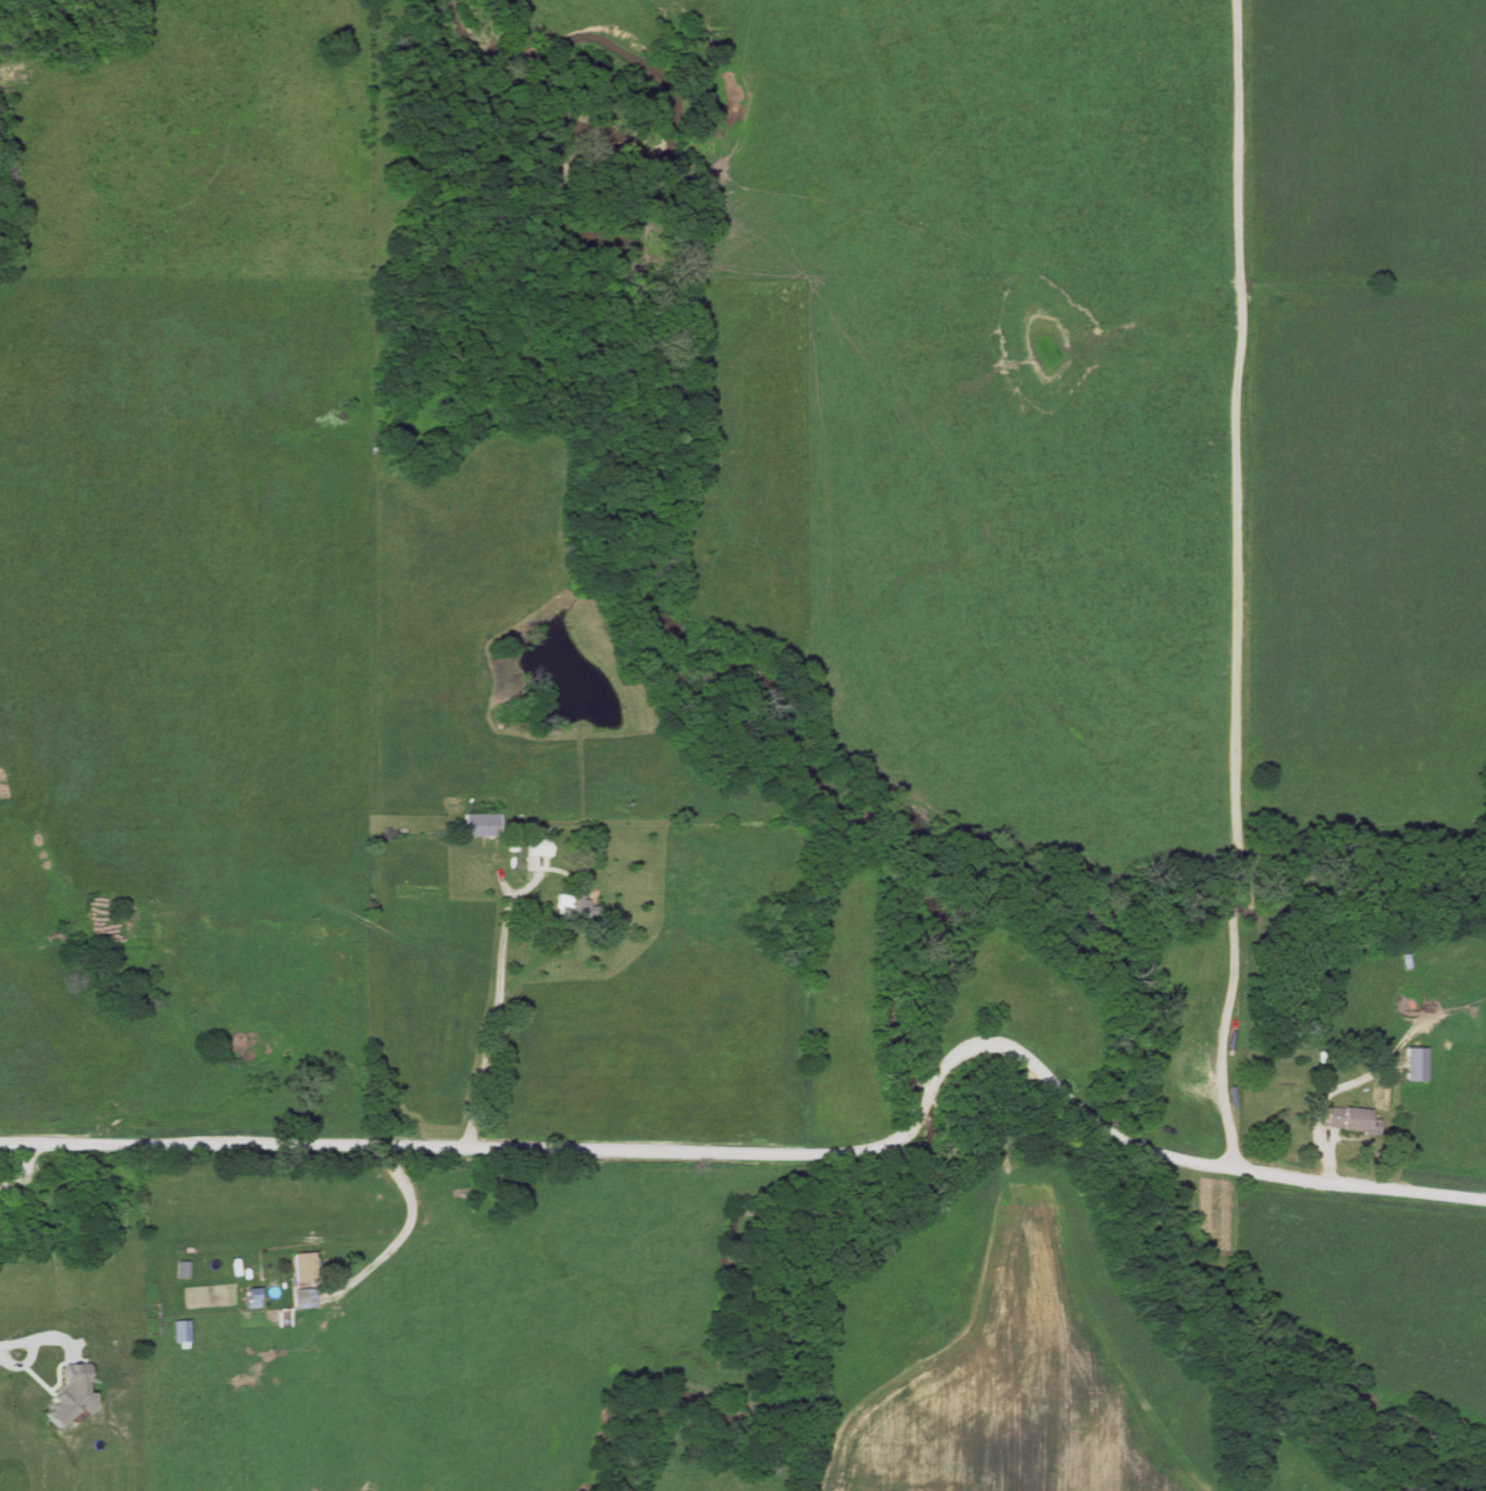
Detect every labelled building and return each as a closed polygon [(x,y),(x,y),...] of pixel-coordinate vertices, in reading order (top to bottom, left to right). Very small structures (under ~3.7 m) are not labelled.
[(499,816),(463,816),(463,838),(499,838),(499,816)] [(551,840),(528,840),(528,858),(551,858),(551,840)] [(581,898),(558,897),(558,910),(568,910),(567,915),(581,916),(581,898)] [(1403,1082),(1426,1082),(1426,1047),(1403,1047),(1403,1082)] [(1377,1134),(1378,1120),(1370,1119),(1371,1110),(1328,1105),(1325,1129),(1377,1134)] [(296,1283),(316,1281),(313,1252),(293,1255),(296,1283)] [(178,1278),(189,1278),(189,1263),(178,1263),(178,1278)] [(297,1308),(316,1308),(316,1290),(297,1290),(297,1308)] [(189,1322),(175,1322),(175,1349),(189,1349),(189,1322)]
